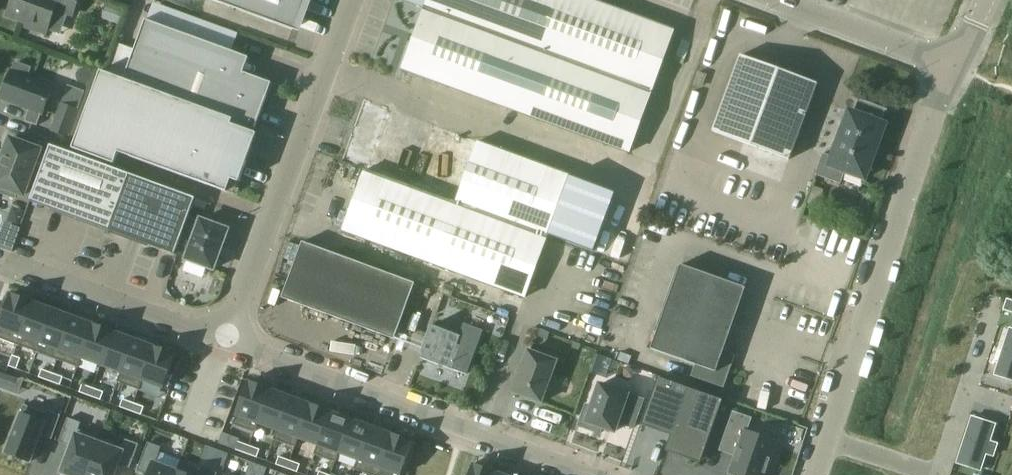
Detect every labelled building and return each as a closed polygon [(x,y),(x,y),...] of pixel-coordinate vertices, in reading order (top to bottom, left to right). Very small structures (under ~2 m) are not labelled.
[(8,16),(27,23),(26,28),(46,36),(56,10),(74,17),(80,0),(14,0),(8,16)] [(294,33),(306,0),(205,0),(294,33)] [(424,8),(401,70),(515,112),(630,154),(675,30),(594,0),(402,0),(424,8)] [(252,127),(256,128),(268,95),(267,95),(268,91),(264,81),(260,79),(227,66),(233,51),(146,20),(124,80),(252,127)] [(820,85),(744,57),(716,133),(792,161),(820,85)] [(11,71),(1,99),(29,110),(25,121),(37,126),(41,114),(43,115),(53,86),(27,77),(31,68),(16,63),(13,72),(11,71)] [(250,131),(252,127),(124,80),(101,72),(74,149),(115,164),(119,152),(227,192),(232,180),(240,183),(258,134),(250,131)] [(363,99),(340,161),(364,170),(342,232),(525,299),(549,235),(571,175),(363,99)] [(890,111),(859,99),(859,101),(861,102),(856,114),(852,113),(835,158),(826,155),(818,176),(844,185),(848,173),(867,180),(887,125),(883,124),(887,111),(889,112),(890,111)] [(67,136),(77,110),(62,104),(52,131),(67,136)] [(5,154),(2,153),(0,157),(0,186),(1,187),(0,190),(0,192),(15,198),(17,193),(24,195),(28,185),(35,188),(46,159),(39,156),(41,150),(10,139),(5,154)] [(110,231),(131,175),(51,145),(46,159),(35,188),(30,202),(110,231)] [(196,199),(131,175),(110,231),(175,255),(184,229),(189,218),(196,199)] [(616,192),(571,175),(549,235),(594,252),(616,192)] [(200,222),(189,218),(184,229),(196,233),(186,260),(214,270),(229,230),(201,219),(200,222)] [(3,223),(0,232),(0,249),(9,252),(11,253),(12,251),(15,243),(20,229),(3,223)] [(416,283),(303,242),(282,298),(395,340),(416,283)] [(747,288),(681,265),(651,349),(695,365),(691,377),(724,388),(736,355),(724,351),(747,288)] [(12,294),(10,298),(5,296),(0,310),(0,313),(4,314),(0,325),(0,339),(17,345),(32,302),(12,294)] [(1007,299),(1003,311),(1011,314),(1011,301),(1007,299)] [(37,353),(53,309),(32,302),(17,345),(37,353)] [(57,360),(73,317),(53,309),(37,353),(57,360)] [(81,359),(93,324),(73,317),(57,360),(79,368),(82,359),(81,359)] [(101,366),(114,331),(93,324),(81,359),(82,359),(101,366)] [(432,325),(420,358),(452,370),(466,375),(478,342),(460,336),(432,325)] [(1002,328),(990,378),(1011,383),(1011,331),(1002,328)] [(121,374),(134,339),(114,331),(101,366),(121,373),(121,374)] [(142,381),(154,346),(134,339),(121,374),(121,373),(117,382),(139,390),(143,381),(142,381)] [(163,389),(176,354),(154,346),(142,381),(143,381),(163,389)] [(556,377),(552,376),(557,361),(528,350),(513,392),(526,397),(529,400),(532,402),(537,401),(542,403),(547,388),(551,390),(555,388),(557,381),(556,377)] [(17,369),(21,358),(13,356),(9,366),(17,369)] [(50,381),(53,373),(42,370),(39,378),(50,381)] [(24,380),(0,372),(0,387),(18,394),(24,380)] [(60,385),(63,377),(53,373),(50,381),(60,385)] [(659,378),(642,424),(672,435),(688,388),(659,378)] [(255,433),(258,424),(257,424),(270,389),(249,381),(233,425),(255,433)] [(90,396),(93,388),(82,384),(80,392),(90,396)] [(587,404),(579,425),(598,432),(600,427),(616,432),(619,423),(634,428),(644,400),(601,384),(593,406),(587,404)] [(101,400),(104,392),(93,388),(90,396),(101,400)] [(689,388),(666,451),(700,463),(723,401),(689,388)] [(258,424),(277,431),(278,431),(290,397),(270,389),(257,424),(258,424)] [(273,440),(296,448),(299,439),(298,438),(310,404),(290,397),(278,431),(277,431),(273,440)] [(131,411),(134,403),(123,399),(120,407),(131,411)] [(141,415),(144,407),(134,403),(131,411),(141,415)] [(24,404),(6,453),(30,462),(40,435),(52,439),(61,416),(48,411),(47,413),(24,404)] [(299,439),(317,446),(318,446),(331,411),(310,404),(298,438),(299,439)] [(314,455),(336,463),(339,454),(351,419),(331,411),(318,446),(317,446),(314,455)] [(722,441),(739,447),(729,474),(731,474),(762,474),(773,444),(744,433),(749,419),(732,413),(722,441)] [(981,473),(998,427),(971,417),(954,463),(981,473)] [(59,442),(71,446),(61,473),(66,474),(87,474),(101,438),(78,430),(81,423),(68,418),(59,442)] [(339,454),(358,460),(359,461),(371,426),(351,419),(339,454)] [(392,434),(371,426),(359,461),(358,460),(354,470),(369,474),(377,474),(392,434)] [(413,442),(392,434),(377,474),(401,474),(413,442)] [(87,474),(114,474),(118,464),(130,468),(139,445),(126,440),(123,447),(101,438),(87,474)] [(246,454),(249,446),(239,442),(236,450),(246,454)] [(138,471),(149,474),(176,474),(178,472),(177,472),(155,463),(161,448),(148,443),(138,471)] [(257,458),(260,450),(249,446),(246,454),(257,458)] [(228,453),(222,451),(218,462),(224,464),(228,453)] [(287,469),(290,461),(279,457),(276,465),(287,469)] [(297,472),(300,465),(290,461),(287,469),(297,472)] [(176,474),(217,474),(218,473),(205,469),(204,471),(180,462),(177,472),(178,472),(176,474)] [(495,472),(474,464),(470,474),(494,474),(495,472)]
